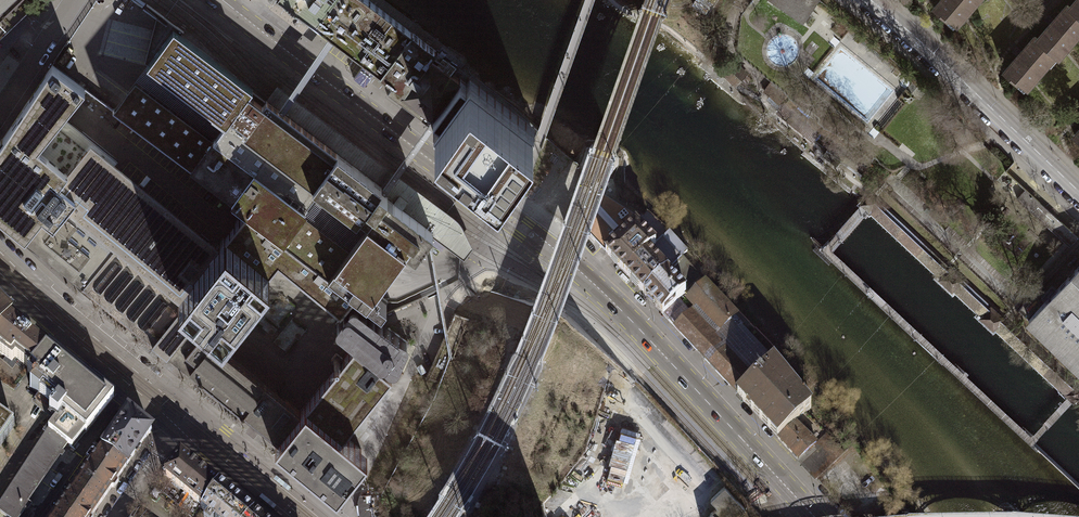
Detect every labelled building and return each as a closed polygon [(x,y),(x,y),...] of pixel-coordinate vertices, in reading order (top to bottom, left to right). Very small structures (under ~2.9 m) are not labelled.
[(17,21),(18,20),(18,17),(17,16),(13,11),(24,0),(0,0),(0,38),(17,21)] [(434,48),(370,0),(279,0),(392,84),(385,93),(425,122),(432,113),(458,79),(449,72),(455,64),(434,48)] [(804,22),(813,10),(820,0),(772,0),(804,22)] [(981,0),(937,0),(932,5),(956,27),(981,0)] [(1069,6),(1078,14),(1078,0),(1074,0),(1069,6)] [(1078,38),(1078,14),(1069,6),(1066,3),(1037,36),(1059,56),(1061,58),(1078,38)] [(143,62),(147,64),(155,53),(160,31),(166,24),(155,16),(143,62)] [(155,53),(147,64),(189,96),(187,97),(224,124),(229,116),(227,115),(245,91),(250,94),(251,93),(249,91),(251,88),(179,34),(182,31),(168,22),(166,24),(160,31),(155,53)] [(1031,88),(1059,56),(1037,36),(1035,34),(1006,67),(1031,88)] [(57,183),(86,148),(56,123),(68,108),(84,88),(51,64),(39,82),(25,103),(2,138),(57,183)] [(462,82),(458,79),(432,113),(425,122),(429,126),(432,128),(495,175),(514,150),(531,128),(468,81),(465,84),(462,82)] [(212,139),(134,80),(112,109),(190,167),(212,139)] [(787,95),(771,82),(765,91),(780,103),(787,95)] [(275,83),(265,98),(337,152),(380,185),(377,190),(431,230),(428,233),(463,259),(471,247),(461,223),(275,83)] [(212,139),(304,207),(317,190),(311,185),(337,152),(265,98),(251,88),(249,91),(251,93),(250,94),(245,91),(227,115),(229,116),(224,124),(212,139)] [(2,138),(0,141),(0,217),(30,242),(82,284),(123,234),(76,196),(105,162),(213,249),(217,244),(92,142),(86,148),(57,183),(2,138)] [(304,207),(212,139),(190,167),(245,208),(282,236),(304,207)] [(830,144),(824,154),(837,163),(844,154),(830,144)] [(357,218),(359,214),(377,190),(380,185),(337,152),(311,185),(317,190),(357,218)] [(76,196),(123,234),(131,224),(193,274),(213,249),(105,162),(76,196)] [(600,246),(630,220),(635,216),(600,195),(600,185),(582,179),(567,220),(583,227),(600,246)] [(222,234),(224,235),(239,215),(202,188),(191,203),(226,229),(222,234)] [(1016,197),(1069,246),(1078,237),(1025,188),(1016,197)] [(366,219),(406,250),(412,254),(428,233),(431,230),(377,190),(359,214),(366,219)] [(863,200),(869,206),(1071,397),(1074,400),(1078,395),(1078,393),(869,194),(863,200)] [(350,240),(304,207),(282,236),(302,251),(327,270),(350,240)] [(224,235),(267,270),(275,260),(288,270),(302,251),(282,236),(245,208),(239,215),(224,235)] [(350,240),(327,270),(354,291),(367,301),(375,290),(406,250),(366,219),(350,240)] [(603,252),(635,225),(630,220),(600,246),(603,252)] [(123,234),(82,284),(90,291),(165,353),(169,350),(190,324),(196,329),(207,318),(177,293),(193,274),(131,224),(123,234)] [(626,273),(655,246),(635,225),(603,252),(626,273)] [(207,318),(222,329),(236,309),(264,274),(267,270),(224,235),(222,238),(217,244),(213,249),(193,274),(177,293),(207,318)] [(644,293),(681,259),(687,255),(667,235),(655,246),(626,273),(644,293)] [(288,270),(307,285),(339,311),(348,298),(354,291),(327,270),(302,251),(288,270)] [(684,292),(699,278),(681,259),(644,293),(662,312),(684,292)] [(307,285),(288,270),(275,260),(267,270),(298,296),(307,285)] [(1078,368),(1078,265),(1028,318),(1078,368)] [(699,278),(684,292),(695,305),(673,326),(737,394),(772,361),(738,325),(740,323),(699,278)] [(334,322),(350,300),(348,298),(339,311),(307,285),(298,296),(334,322)] [(334,322),(332,324),(350,338),(355,341),(391,370),(394,372),(408,341),(379,321),(350,300),(334,322)] [(12,316),(0,304),(0,330),(12,316)] [(462,316),(454,312),(441,340),(450,344),(462,316)] [(0,330),(0,352),(12,362),(15,358),(30,370),(48,347),(12,316),(0,330)] [(190,324),(169,350),(257,424),(276,439),(299,410),(294,407),(280,395),(273,389),(278,384),(277,379),(222,336),(225,331),(222,329),(207,318),(196,329),(190,324)] [(450,344),(441,340),(424,378),(436,383),(453,345),(450,344)] [(348,350),(307,400),(299,410),(276,439),(332,492),(335,488),(338,490),(365,453),(341,434),(391,374),(389,373),(391,370),(355,341),(348,350)] [(51,344),(48,347),(52,349),(113,399),(116,396),(54,347),(51,344)] [(48,347),(30,370),(27,373),(31,376),(35,379),(32,382),(33,383),(30,387),(54,407),(49,413),(57,419),(48,429),(67,444),(71,448),(85,432),(86,433),(113,399),(52,349),(48,347)] [(307,400),(348,350),(343,348),(335,352),(331,359),(327,356),(322,364),(317,360),(300,381),(309,389),(294,407),(299,410),(307,400)] [(794,422),(806,413),(811,408),(772,361),(737,394),(778,439),(794,422)] [(10,424),(13,420),(0,411),(0,417),(10,424)] [(127,466),(151,430),(128,411),(102,448),(127,466)] [(804,465),(829,439),(825,434),(826,432),(806,413),(794,422),(815,442),(798,458),(804,465)] [(13,426),(10,424),(0,417),(0,446),(13,426)] [(815,442),(794,422),(778,439),(798,458),(815,442)] [(48,429),(0,503),(0,510),(10,516),(20,516),(26,509),(28,511),(32,505),(27,502),(67,444),(48,429)] [(127,466),(102,448),(97,456),(95,455),(75,484),(101,503),(114,483),(127,466)] [(179,453),(161,473),(202,506),(218,483),(179,453)] [(706,494),(710,498),(724,485),(726,484),(721,479),(706,494)] [(202,506),(201,508),(208,514),(206,516),(248,516),(253,511),(218,483),(202,506)] [(101,503),(75,484),(52,516),(91,516),(101,503)] [(745,508),(724,485),(710,498),(718,507),(713,511),(707,516),(735,516),(745,508)] [(368,495),(359,495),(358,503),(359,514),(360,516),(372,516),(368,495)]
